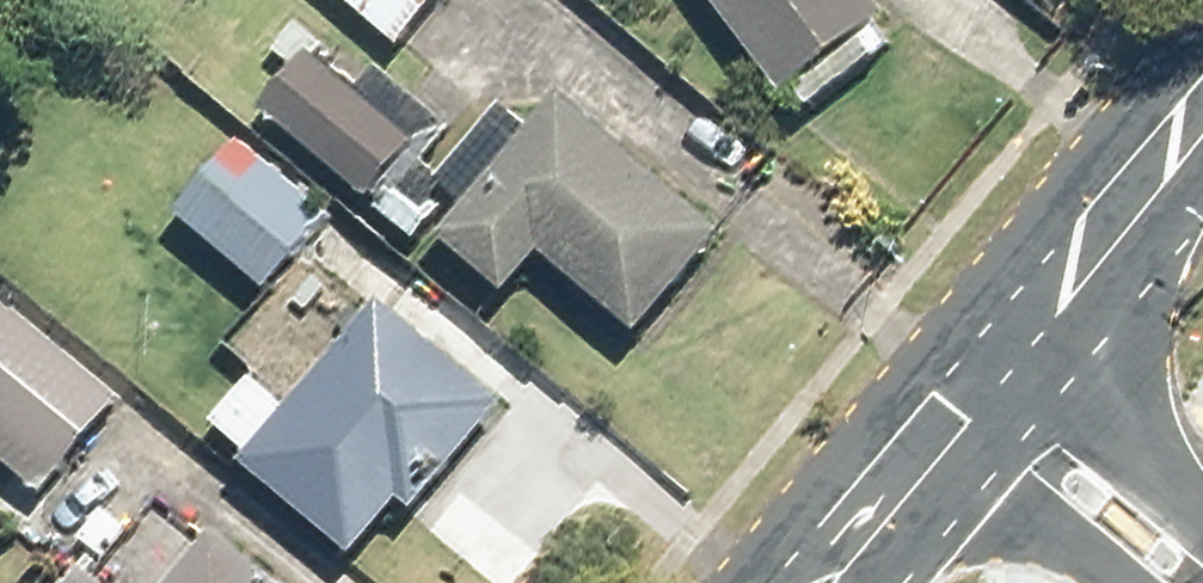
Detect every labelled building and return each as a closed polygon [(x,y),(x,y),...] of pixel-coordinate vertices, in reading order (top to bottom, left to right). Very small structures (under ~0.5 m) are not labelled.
[(418,41),(449,0),(363,0),(418,41)] [(804,86),(911,2),(909,0),(735,0),(804,86)] [(322,46),(278,105),(391,188),(435,129),(322,46)] [(740,220),(587,94),(469,236),(530,286),(557,253),(649,329),(740,220)] [(202,213),(282,286),(353,210),(273,137),(202,213)] [(0,325),(0,446),(56,494),(145,393),(29,292),(0,325)] [(400,293),(262,460),(374,552),(421,496),(437,509),(529,398),(400,293)] [(218,524),(171,582),(293,582),(218,524)] [(83,582),(135,582),(103,558),(83,582)]
